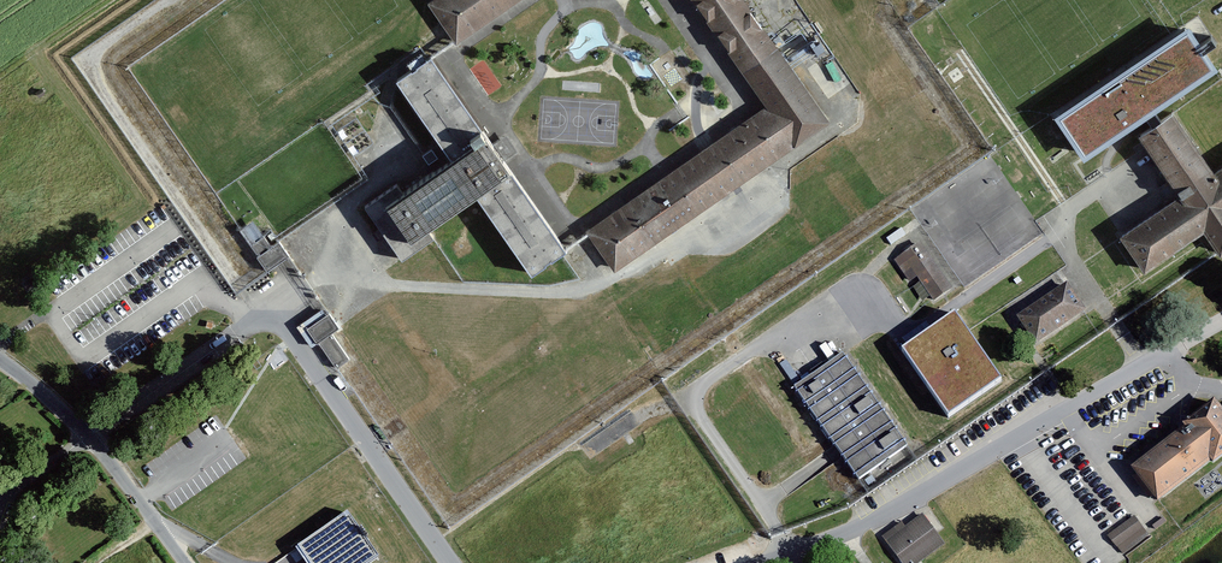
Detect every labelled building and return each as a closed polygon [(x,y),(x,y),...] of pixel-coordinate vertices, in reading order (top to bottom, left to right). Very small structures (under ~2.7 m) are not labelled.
[(428,3),(454,40),(456,43),(517,0),(433,0),(428,3)] [(767,105),(586,230),(588,232),(614,270),(828,121),(744,0),(694,0),(767,105)] [(1188,24),(1055,115),(1084,157),(1145,115),(1153,110),(1217,66),(1188,24)] [(817,54),(828,46),(821,38),(811,45),(817,54)] [(396,184),(366,205),(402,257),(433,236),(427,227),(477,193),(531,272),(561,252),(565,249),(430,56),(397,79),(453,159),(403,193),(396,184)] [(1145,115),(1152,126),(1160,120),(1153,110),(1145,115)] [(1180,195),(1121,236),(1145,270),(1204,230),(1220,254),(1221,253),(1221,167),(1214,172),(1173,111),(1160,120),(1152,126),(1138,135),(1180,195)] [(493,143),(505,158),(517,148),(505,133),(493,143)] [(257,256),(267,270),(288,256),(289,255),(279,241),(271,247),(253,221),(240,230),(259,255),(257,256)] [(920,243),(902,255),(933,302),(951,290),(920,243)] [(1085,311),(1066,284),(1017,318),(1036,345),(1085,311)] [(336,367),(348,359),(330,333),(338,327),(328,313),(326,314),(322,308),(297,325),(311,345),(318,340),(336,367)] [(1001,381),(954,314),(902,351),(949,417),(1001,381)] [(842,354),(795,387),(859,478),(906,445),(842,354)] [(1211,461),(1213,463),(1221,456),(1221,411),(1214,401),(1183,425),(1185,427),(1132,468),(1136,474),(1133,477),(1150,498),(1153,496),(1156,501),(1157,502),(1211,461)] [(298,547),(309,562),(372,562),(379,558),(347,513),(298,547)] [(922,515),(886,541),(903,562),(921,562),(945,545),(922,515)] [(1147,535),(1134,517),(1107,536),(1120,554),(1147,535)]
